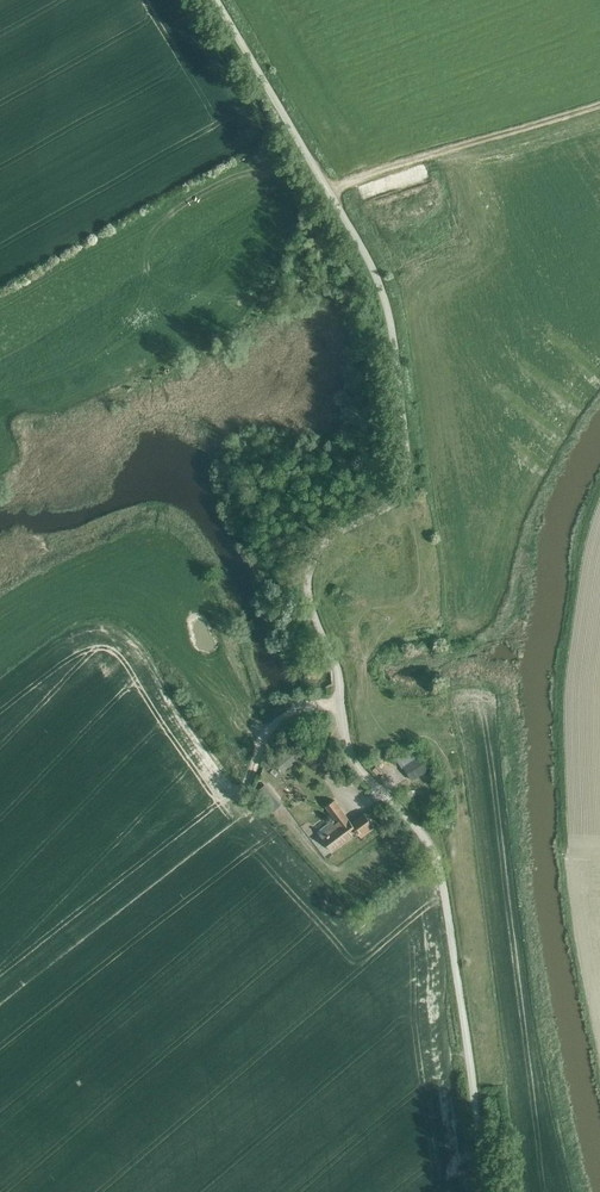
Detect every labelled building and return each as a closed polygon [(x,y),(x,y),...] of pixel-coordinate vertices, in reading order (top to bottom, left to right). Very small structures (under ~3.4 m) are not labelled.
[(415,759),(405,766),(413,779),(429,768),(418,751),(430,744),(427,739),(419,743),(414,746),(415,747),(410,751),(415,759)] [(403,767),(405,766),(415,759),(410,751),(397,759),(403,767)] [(413,788),(407,790),(408,791),(407,792),(408,794),(409,794),(409,796),(408,797),(409,799),(410,798),(410,800),(416,799),(413,788)] [(326,806),(335,818),(318,830),(333,851),(358,832),(362,837),(376,826),(365,812),(353,821),(336,799),(326,806)]
